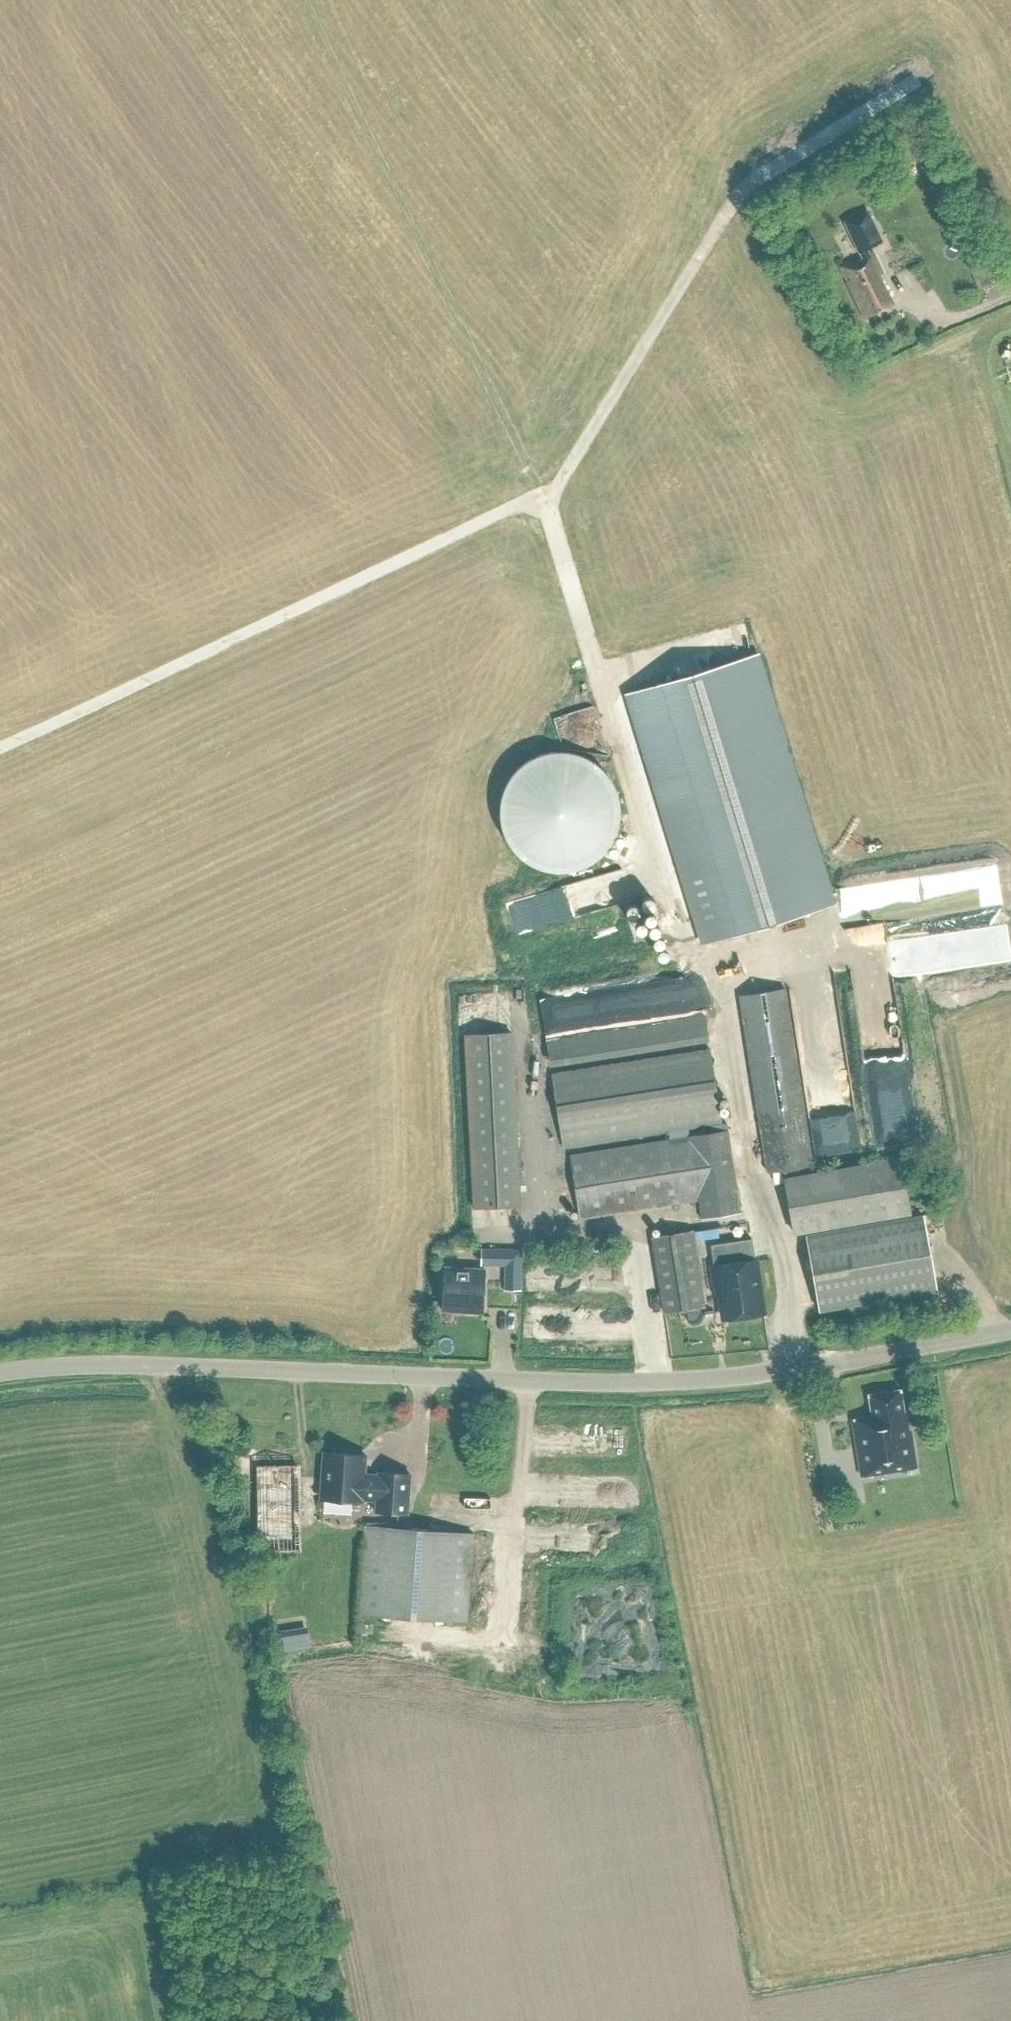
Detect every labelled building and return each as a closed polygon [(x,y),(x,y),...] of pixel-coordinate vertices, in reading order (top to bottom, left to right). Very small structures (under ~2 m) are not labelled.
[(872,250),(870,251),(868,248),(883,241),(869,209),(843,222),(858,253),(860,252),(861,255),(840,266),(864,317),(890,305),(877,276),(883,273),(872,250)] [(755,656),(629,695),(704,941),(831,903),(755,656)] [(501,795),(499,807),(499,818),(501,828),(505,838),(510,847),(515,853),(521,858),(529,863),(543,869),(554,871),(565,871),(576,869),(585,866),(594,860),(603,854),(610,844),(615,834),(619,823),(620,812),(619,801),(615,788),(610,778),(601,767),(593,761),(583,756),(571,752),(560,751),(550,752),(540,754),(529,759),(522,764),(514,772),(505,784),(501,795)] [(852,957),(868,1067),(892,1064),(876,953),(852,957)] [(785,988),(739,996),(768,1172),(783,1169),(794,1232),(909,1212),(899,1157),(814,1172),(785,988)] [(707,1033),(704,1015),(546,1040),(548,1057),(707,1033)] [(510,1033),(465,1035),(473,1206),(519,1204),(510,1033)] [(721,1124),(709,1048),(551,1074),(563,1147),(669,1130),(670,1138),(570,1155),(580,1217),(696,1198),(699,1219),(741,1212),(726,1123),(721,1124)] [(923,1214),(807,1235),(820,1310),(937,1289),(923,1214)] [(704,1306),(692,1231),(651,1238),(663,1312),(704,1306)] [(745,1260),(742,1239),(710,1244),(714,1265),(711,1265),(714,1286),(718,1285),(723,1318),(763,1312),(755,1259),(745,1260)] [(483,1312),(485,1265),(446,1264),(443,1310),(483,1312)] [(854,1422),(865,1477),(916,1466),(900,1389),(868,1395),(873,1418),(854,1422)] [(266,1549),(300,1549),(299,1465),(259,1465),(259,1448),(232,1449),(232,1483),(257,1483),(258,1549),(266,1549)] [(365,1455),(323,1452),(320,1498),(362,1500),(363,1498),(376,1499),(376,1511),(407,1513),(410,1473),(378,1471),(378,1476),(364,1475),(365,1455)] [(366,1526),(360,1614),(467,1621),(473,1533),(366,1526)]
